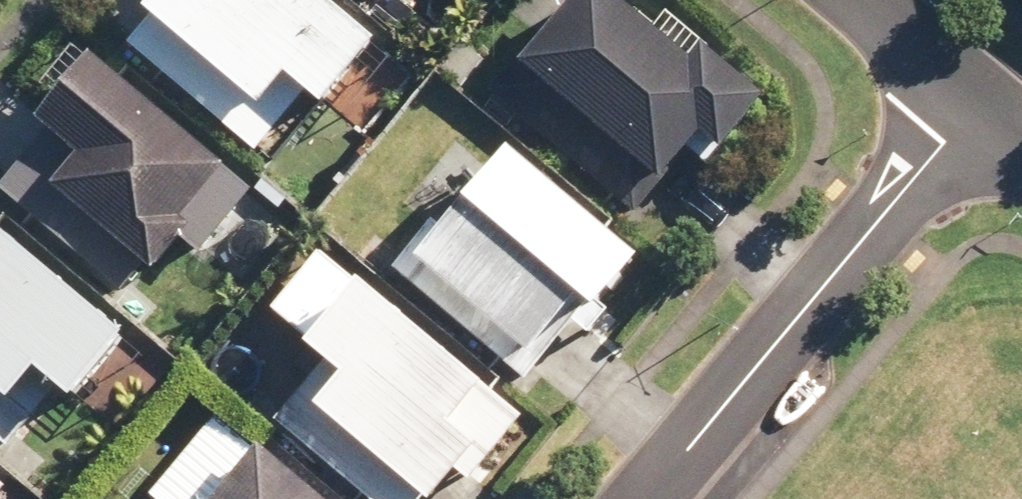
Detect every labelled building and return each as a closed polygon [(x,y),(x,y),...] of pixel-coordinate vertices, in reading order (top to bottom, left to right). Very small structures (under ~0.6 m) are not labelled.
[(109,15),(141,39),(123,63),(257,162),(297,110),(319,126),(373,53),(302,0),(120,0),(109,15)] [(491,94),(635,225),(690,165),(706,179),(761,118),(695,58),(685,69),(610,0),(576,0),(491,94)] [(67,53),(41,87),(56,98),(27,136),(32,141),(0,183),(0,200),(124,295),(137,278),(147,285),(189,231),(182,226),(223,172),(67,53)] [(431,220),(389,272),(525,384),(572,327),(591,343),(643,279),(504,165),(493,178),(456,148),(410,203),(431,220)] [(0,244),(0,450),(6,455),(45,403),(65,418),(125,335),(0,244)] [(347,286),(287,360),(306,375),(262,430),(348,498),(437,498),(452,481),(468,494),(523,427),(347,286)] [(254,445),(212,498),(323,498),(254,445)]
